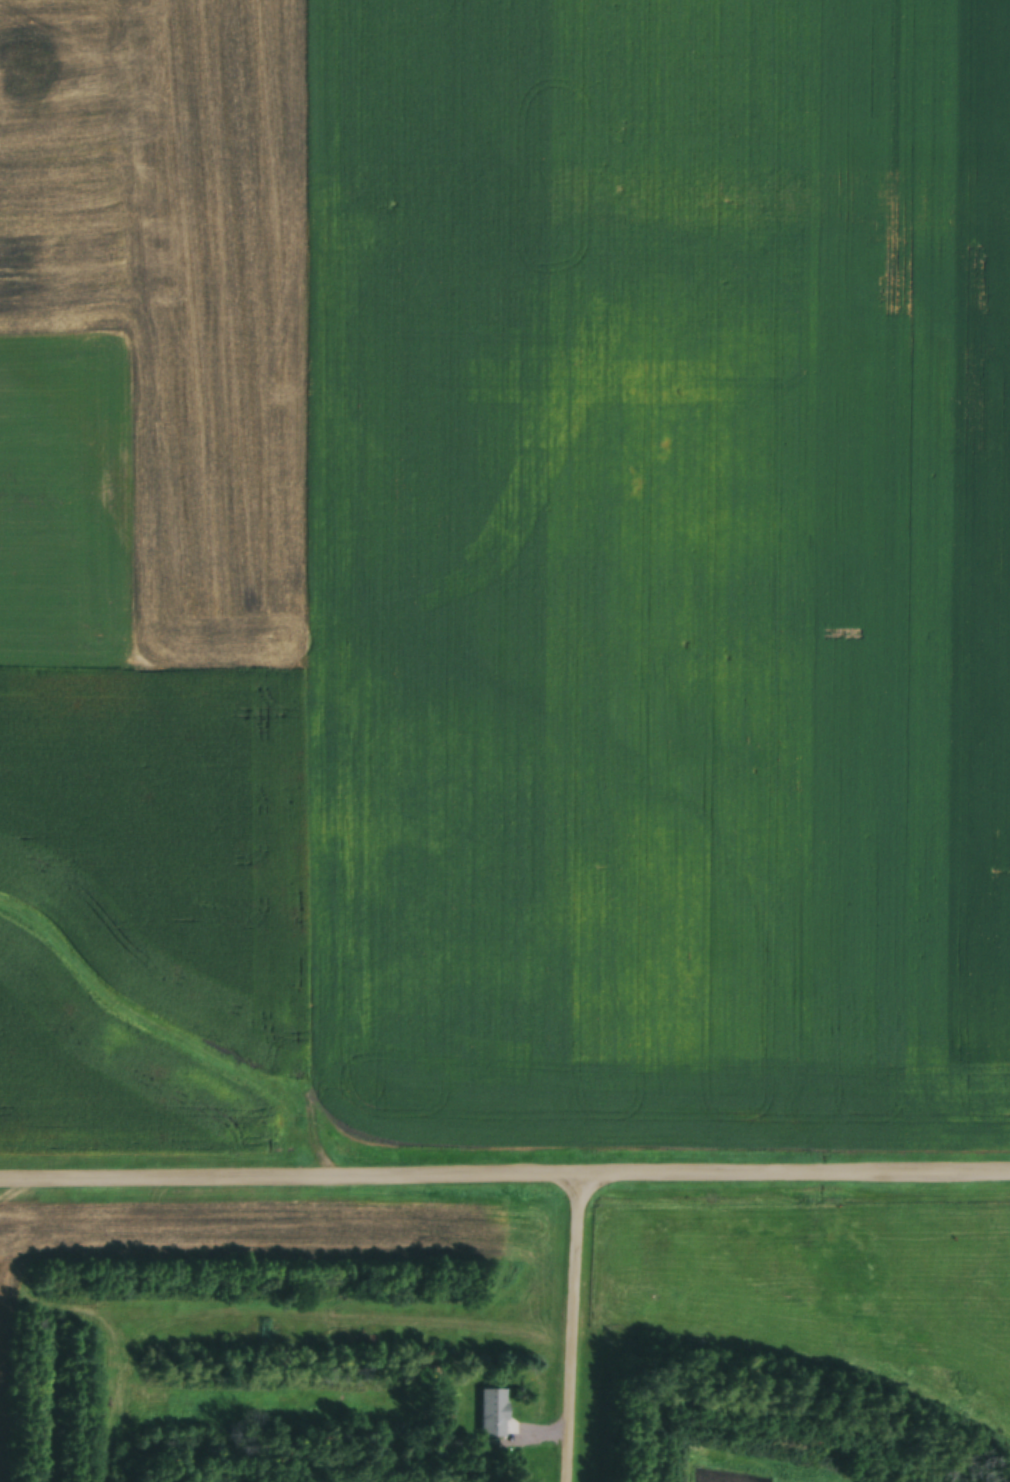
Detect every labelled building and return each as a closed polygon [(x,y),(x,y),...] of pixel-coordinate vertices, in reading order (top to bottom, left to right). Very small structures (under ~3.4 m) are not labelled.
[(470,1394),(471,1445),(503,1445),(502,1394),(470,1394)]
